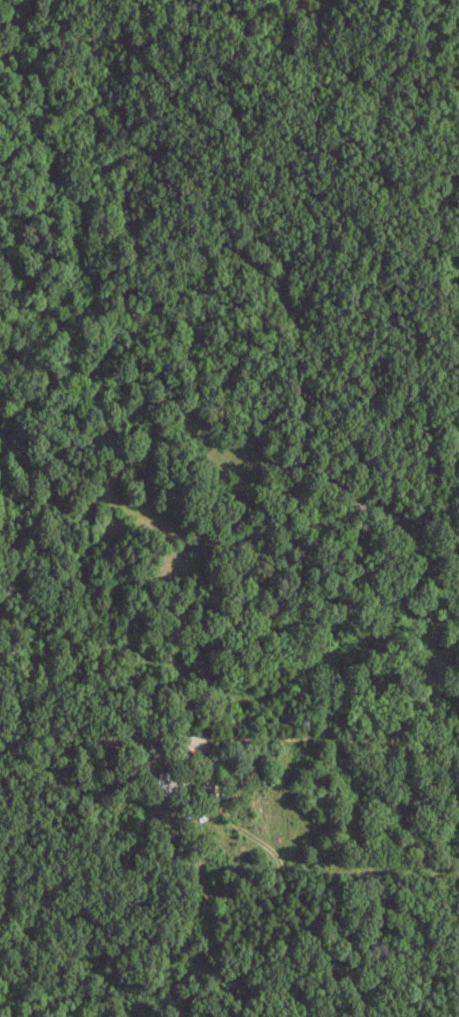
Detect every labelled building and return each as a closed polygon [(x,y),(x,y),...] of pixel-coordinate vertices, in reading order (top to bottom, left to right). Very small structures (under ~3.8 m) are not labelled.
[(155,769),(155,793),(179,793),(179,769),(155,769)]
